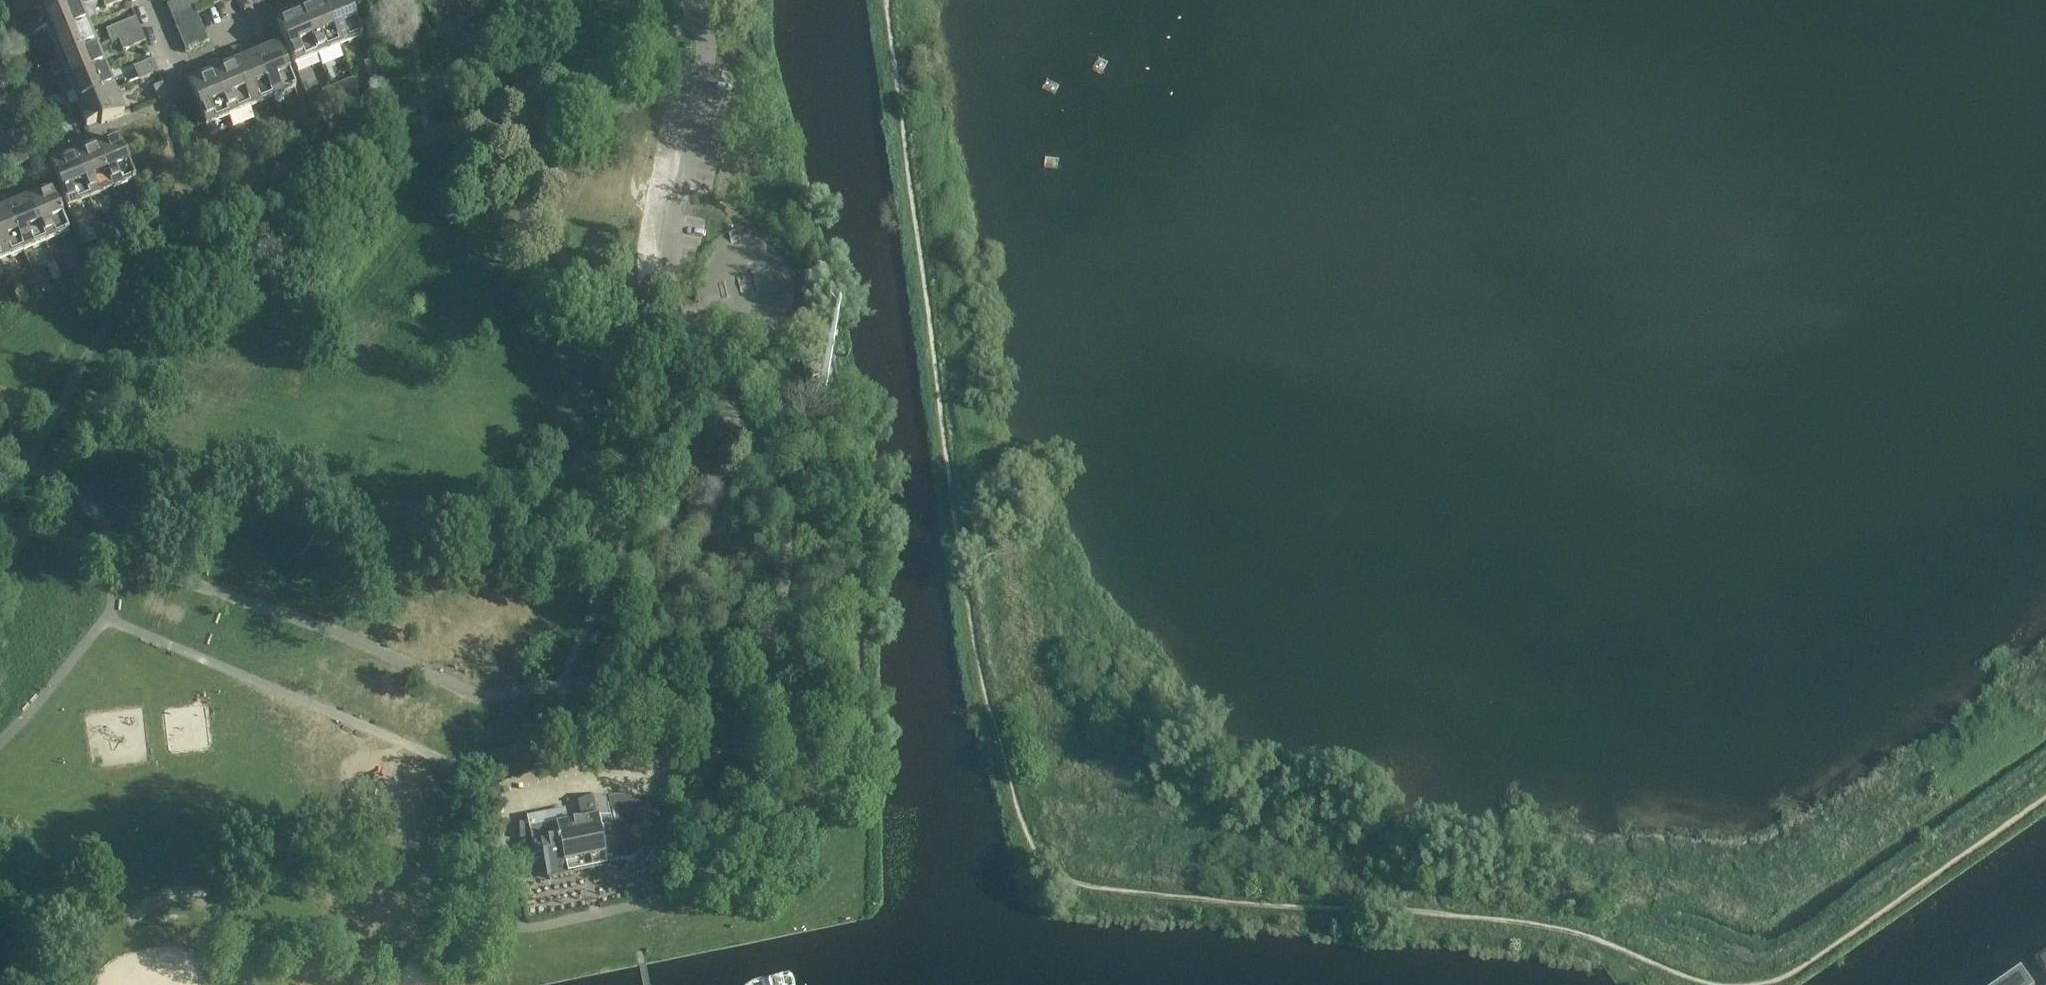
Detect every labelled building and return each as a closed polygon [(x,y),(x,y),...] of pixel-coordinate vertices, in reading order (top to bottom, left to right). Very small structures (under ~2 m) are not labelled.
[(24,28),(79,4),(77,0),(23,0),(14,4),(19,16),(38,8),(43,20),(24,27),(24,28)] [(167,4),(172,17),(194,8),(201,5),(200,0),(177,0),(167,4)] [(321,4),(339,47),(340,47),(363,37),(347,0),(330,0),(321,4)] [(466,0),(458,0),(463,11),(466,13),(469,11),(470,9),(466,0)] [(79,4),(24,28),(28,37),(46,29),(51,41),(88,25),(79,4)] [(321,4),(299,13),(317,56),(339,47),(321,4)] [(194,8),(172,17),(176,28),(199,19),(194,8)] [(299,13),(277,22),(295,65),(317,56),(299,13)] [(111,41),(118,38),(140,30),(135,17),(106,30),(111,41)] [(199,19),(176,28),(181,39),(203,29),(199,19)] [(51,41),(41,45),(45,54),(55,50),(60,62),(50,66),(97,47),(88,25),(51,41)] [(203,29),(181,39),(186,50),(208,41),(203,29)] [(140,30),(118,38),(123,50),(145,41),(140,30)] [(251,47),(254,56),(255,55),(273,99),(296,89),(278,46),(264,52),(260,43),(251,47)] [(97,47),(50,66),(54,75),(64,71),(69,83),(59,87),(105,68),(97,47)] [(228,56),(232,65),(233,64),(250,108),(273,99),(255,55),(254,56),(241,61),(238,52),(228,56)] [(152,59),(134,67),(139,79),(158,71),(153,59),(152,59)] [(377,73),(372,59),(364,62),(369,75),(373,78),(377,76),(377,73)] [(206,65),(210,74),(228,117),(250,108),(233,64),(232,65),(219,70),(215,61),(206,65)] [(105,68),(59,87),(62,96),(72,92),(77,104),(114,89),(105,68)] [(184,74),(193,96),(206,126),(228,117),(210,74),(197,79),(193,71),(184,74)] [(352,74),(343,77),(348,90),(352,92),(356,91),(356,87),(352,74)] [(0,82),(0,95),(10,91),(5,80),(0,82)] [(153,87),(159,99),(168,96),(163,83),(153,87)] [(331,88),(322,91),(329,104),(333,106),(337,104),(337,101),(331,88)] [(114,89),(77,104),(67,108),(71,117),(81,113),(86,126),(100,121),(101,123),(124,114),(114,89)] [(0,95),(0,109),(15,103),(10,91),(0,95)] [(0,109),(0,122),(19,114),(15,103),(0,109)] [(300,105),(291,109),(298,121),(302,124),(306,122),(306,119),(300,105)] [(0,122),(0,130),(1,133),(24,125),(19,114),(0,122)] [(279,120),(271,124),(277,136),(281,139),(285,137),(285,134),(279,120)] [(24,125),(1,133),(6,144),(28,135),(24,125)] [(28,135),(6,144),(10,155),(32,146),(28,135)] [(117,137),(93,147),(112,190),(135,180),(117,137)] [(263,137),(254,140),(260,153),(264,155),(268,153),(268,150),(263,137)] [(32,146),(10,155),(15,166),(37,157),(32,146)] [(93,147),(72,156),(90,199),(112,190),(93,147)] [(243,169),(247,168),(248,164),(242,151),(235,154),(240,167),(243,169)] [(90,199),(72,156),(49,165),(67,208),(90,199)] [(33,187),(24,190),(27,199),(46,242),(68,233),(51,190),(36,195),(33,187)] [(11,196),(1,199),(5,208),(24,251),(46,242),(27,199),(14,205),(11,196)] [(149,216),(144,203),(136,206),(141,218),(145,221),(149,220),(149,216)] [(1,261),(24,251),(5,208),(0,211),(0,258),(1,261)] [(127,226),(121,212),(114,215),(119,227),(123,230),(127,229),(127,226)] [(106,235),(100,220),(91,224),(97,237),(101,240),(104,239),(106,235)] [(83,269),(77,255),(70,258),(75,270),(78,273),(82,272),(83,269)] [(61,277),(55,264),(48,267),(53,279),(56,282),(60,280),(61,277)] [(39,287),(34,273),(25,276),(30,288),(34,291),(38,290),(39,287)] [(829,362),(809,366),(812,378),(832,373),(829,362)] [(534,708),(536,722),(544,721),(542,707),(534,708)] [(485,799),(500,796),(497,781),(482,784),(485,799)] [(564,809),(526,817),(529,831),(532,842),(531,842),(533,851),(542,849),(548,878),(606,866),(605,860),(606,858),(612,860),(619,860),(626,859),(633,856),(638,852),(641,849),(644,846),(647,841),(648,837),(650,832),(650,828),(650,824),(649,820),(648,817),(646,813),(644,809),(641,806),(638,803),(633,800),(630,799),(626,797),(620,796),(615,796),(611,797),(607,798),(607,796),(579,802),(582,820),(567,823),(564,809)] [(2035,955),(2045,972),(2045,948),(2035,955)] [(2045,984),(2045,975),(2034,956),(1993,984),(2044,984),(2045,984)]
